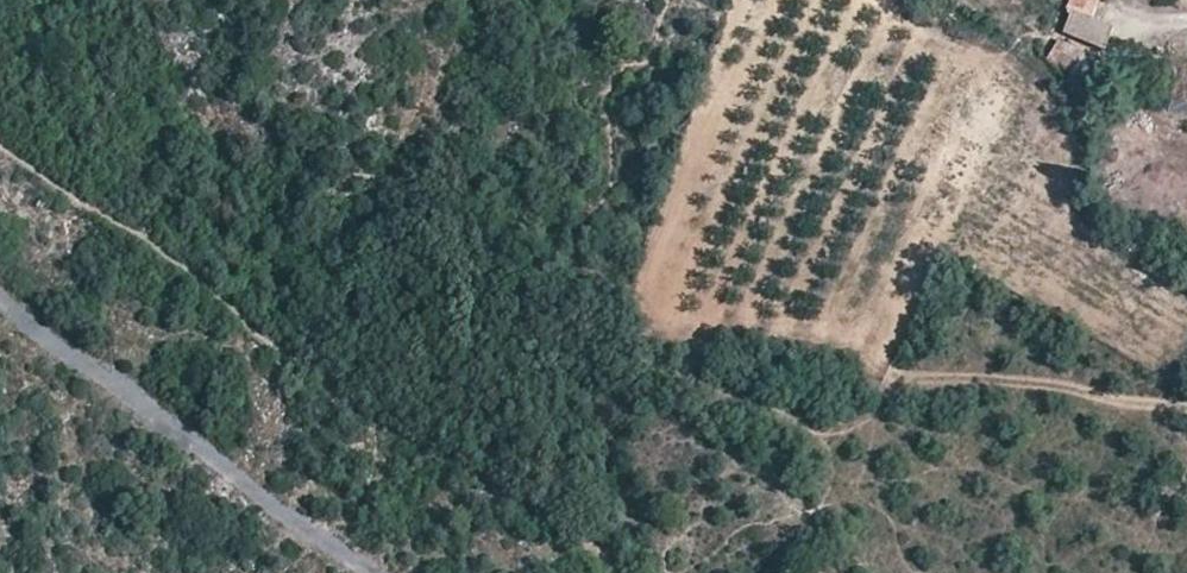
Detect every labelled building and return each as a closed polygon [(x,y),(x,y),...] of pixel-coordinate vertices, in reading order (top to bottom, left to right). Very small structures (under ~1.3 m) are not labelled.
[(1110,24),(1093,19),(1099,0),(1070,0),(1060,33),(1103,46),(1110,24)] [(1045,57),(1067,69),(1077,53),(1055,40),(1045,57)]
